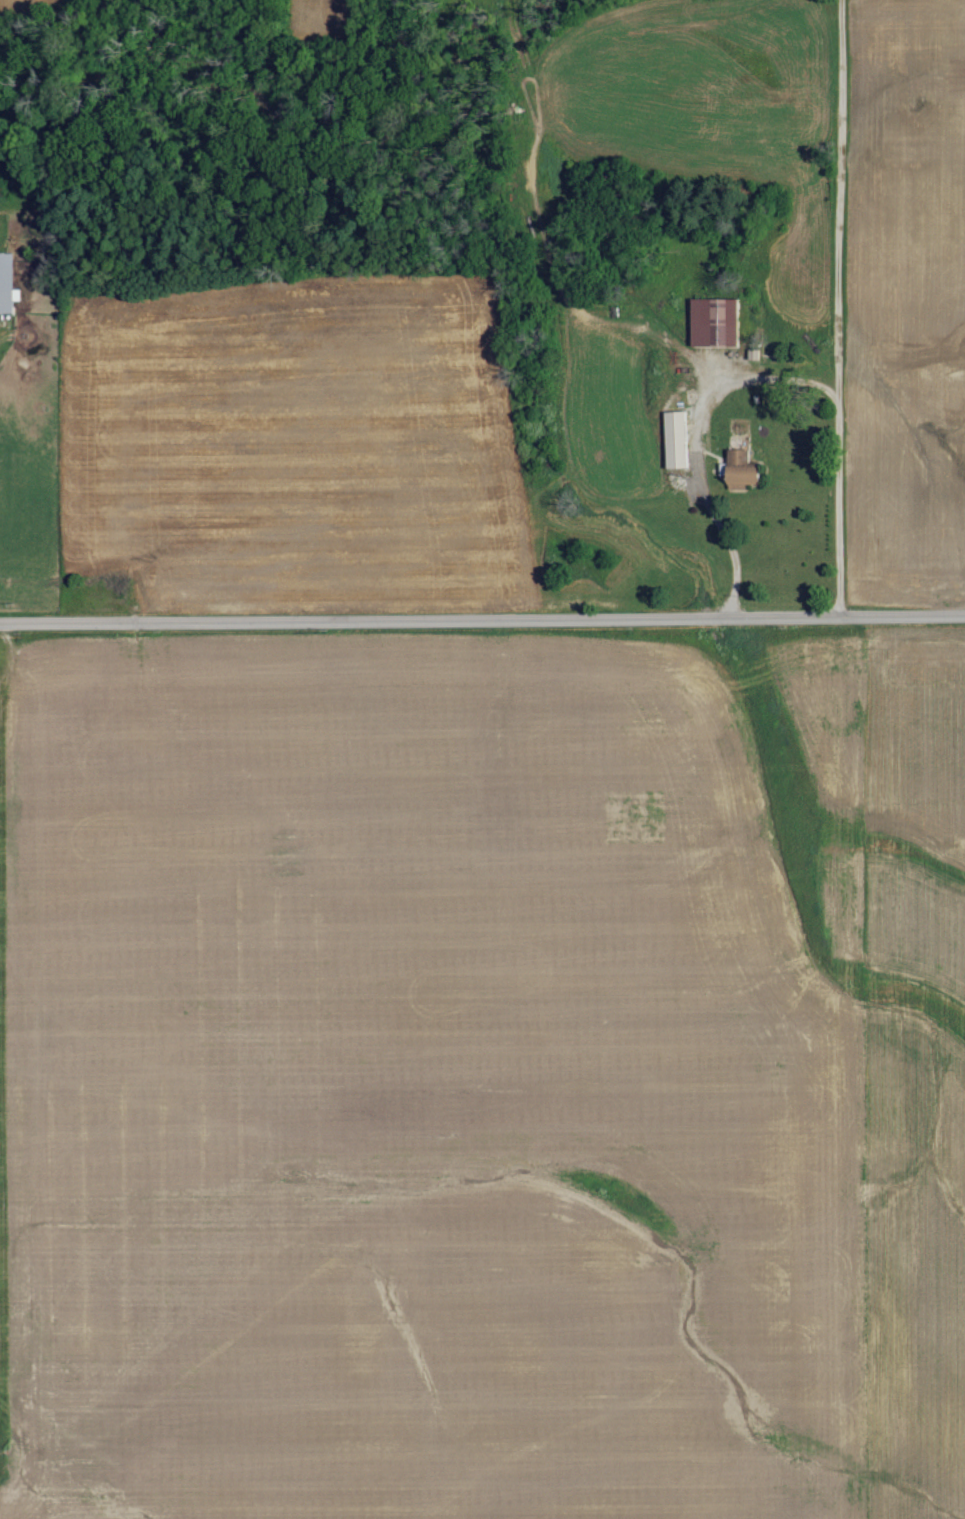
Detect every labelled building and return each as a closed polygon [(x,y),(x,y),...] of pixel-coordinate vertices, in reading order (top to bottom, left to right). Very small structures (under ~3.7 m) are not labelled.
[(13,314),(13,301),(20,301),(20,290),(13,290),(13,254),(0,253),(0,314),(13,314)] [(691,299),(690,346),(737,347),(737,300),(691,299)] [(686,412),(664,412),(666,469),(686,469),(686,412)] [(747,450),(726,450),(727,490),(746,489),(746,485),(757,484),(757,466),(747,466),(747,450)]
